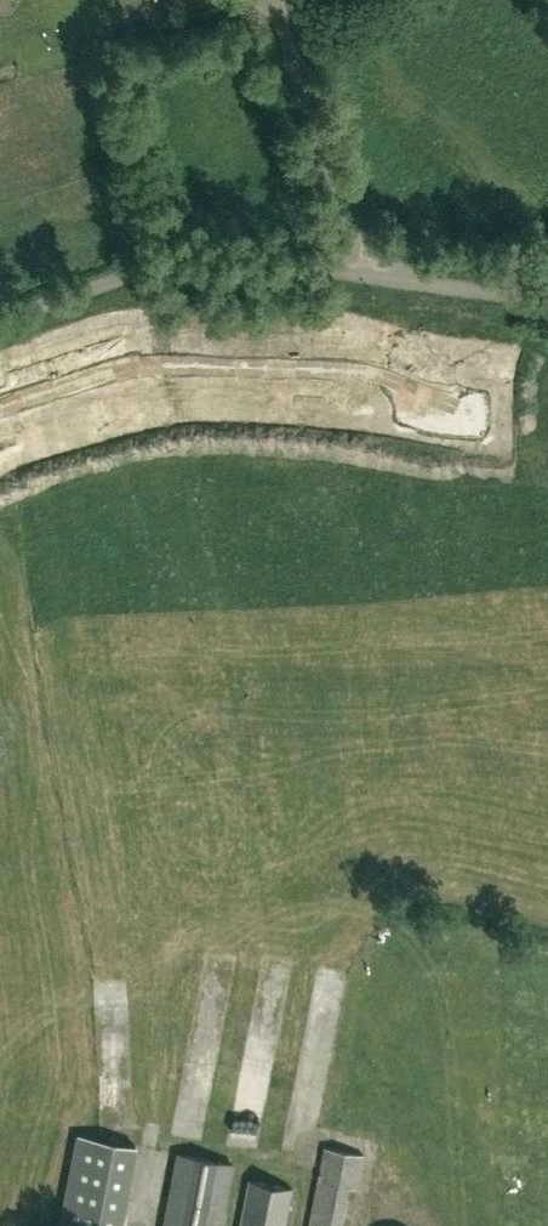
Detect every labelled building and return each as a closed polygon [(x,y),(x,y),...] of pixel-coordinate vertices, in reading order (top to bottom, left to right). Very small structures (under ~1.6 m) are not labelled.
[(62,1225),(118,1225),(133,1147),(79,1136),(62,1225)] [(364,1154),(325,1145),(308,1225),(339,1225),(348,1185),(357,1187),(364,1154)] [(235,1162),(180,1151),(164,1225),(222,1225),(235,1162)] [(291,1188),(249,1179),(239,1225),(284,1225),(291,1188)]
